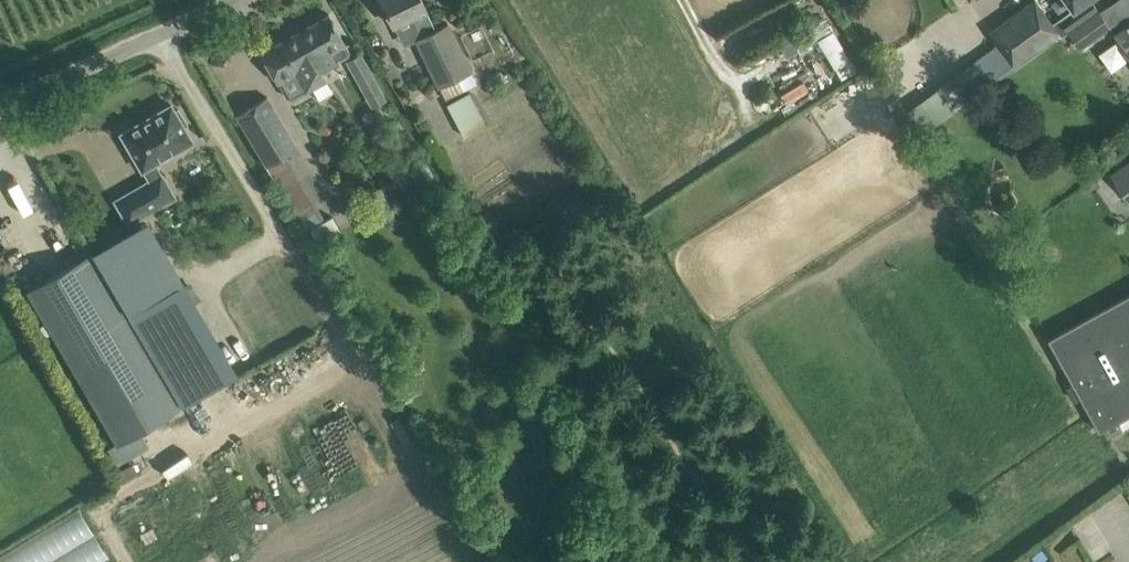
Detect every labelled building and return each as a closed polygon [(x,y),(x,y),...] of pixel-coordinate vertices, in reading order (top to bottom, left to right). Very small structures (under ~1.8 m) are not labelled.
[(422,1),(421,0),(381,0),(393,26),(411,17),(421,37),(416,39),(445,99),(464,90),(459,78),(471,72),(449,26),(437,32),(422,1)] [(941,96),(952,111),(1059,35),(1061,37),(1067,32),(1098,10),(1091,0),(1065,0),(1072,9),(1051,23),(1035,0),(1033,0),(989,32),(998,44),(1003,51),(941,96)] [(1098,10),(1067,32),(1079,48),(1092,39),(1110,26),(1098,10)] [(328,15),(301,31),(321,67),(338,58),(333,49),(344,43),(328,15)] [(1122,22),(1125,26),(1115,33),(1126,49),(1124,51),(1128,58),(1128,17),(1122,22)] [(836,79),(854,72),(836,29),(819,36),(836,79)] [(328,79),(321,67),(301,31),(261,53),(277,81),(278,81),(287,97),(294,99),(307,91),(304,86),(310,83),(313,88),(328,79)] [(361,53),(345,61),(362,91),(370,87),(379,104),(387,100),(361,53)] [(780,94),(786,103),(805,90),(799,81),(780,94)] [(450,103),(467,135),(489,123),(472,91),(450,103)] [(298,147),(267,96),(237,114),(267,165),(287,154),(298,147)] [(142,170),(143,169),(149,181),(115,200),(128,224),(174,197),(155,163),(192,141),(183,126),(187,124),(178,109),(175,111),(171,105),(121,133),(142,170)] [(1114,175),(1128,196),(1128,165),(1114,175)] [(332,217),(326,220),(305,233),(313,247),(340,231),(332,217)] [(148,224),(95,255),(132,315),(183,286),(148,224)] [(27,290),(117,443),(178,407),(88,254),(27,290)] [(1047,344),(1101,436),(1122,424),(1123,427),(1128,424),(1128,297),(1047,344)]
